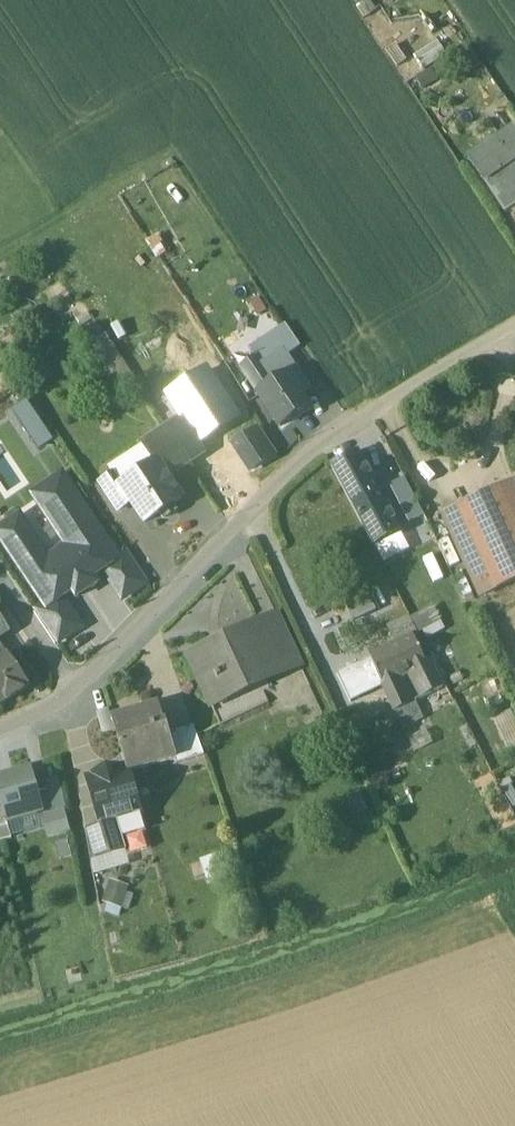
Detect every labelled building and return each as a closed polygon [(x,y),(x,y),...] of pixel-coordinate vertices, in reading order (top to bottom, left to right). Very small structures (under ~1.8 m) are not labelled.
[(467,158),(486,186),(514,167),(514,138),(510,130),(467,158)] [(486,186),(506,216),(514,209),(514,167),(486,186)] [(286,329),(272,338),(283,354),(287,360),(300,351),(286,329)] [(90,343),(114,394),(135,384),(111,333),(90,343)] [(272,338),(250,352),(256,362),(261,369),(283,354),(272,338)] [(261,369),(256,362),(241,372),(258,397),(273,388),(261,369)] [(302,384),(295,373),(288,378),(296,389),(302,384)] [(258,397),(258,398),(280,431),(311,411),(303,400),(296,389),(288,378),(273,388),(258,397)] [(310,396),(302,384),(296,389),(303,400),(310,396)] [(230,442),(249,474),(279,457),(260,425),(230,442)] [(167,431),(144,446),(157,465),(158,465),(168,479),(189,465),(167,431)] [(379,495),(358,456),(332,469),(353,509),(377,496),(379,495)] [(122,488),(121,489),(132,505),(145,526),(182,502),(168,479),(158,465),(157,465),(122,488)] [(122,488),(115,477),(101,487),(119,514),(132,505),(121,489),(122,488)] [(47,608),(61,598),(71,591),(77,600),(98,586),(93,578),(103,571),(118,561),(116,559),(63,479),(35,498),(69,550),(50,563),(21,519),(0,533),(0,538),(47,608)] [(460,509),(497,590),(514,581),(514,522),(501,490),(460,509)] [(388,517),(377,496),(353,509),(365,530),(388,517)] [(418,505),(389,519),(398,535),(428,524),(418,505)] [(388,517),(365,530),(374,548),(398,535),(389,519),(388,517)] [(123,601),(149,584),(127,552),(116,559),(118,561),(103,571),(123,601)] [(343,599),(354,623),(375,612),(364,588),(343,599)] [(35,615),(56,646),(81,628),(61,598),(47,608),(35,615)] [(275,615),(258,623),(282,675),(299,667),(275,615)] [(11,634),(0,618),(0,641),(11,634)] [(258,623),(187,657),(211,708),(282,675),(258,623)] [(414,639),(369,660),(383,686),(408,673),(426,665),(414,639)] [(9,657),(0,643),(0,663),(9,657)] [(0,663),(0,703),(2,706),(29,687),(9,657),(0,663)] [(383,686),(369,660),(356,667),(345,668),(345,672),(338,676),(351,703),(352,701),(383,686)] [(429,663),(408,673),(421,698),(443,687),(429,663)] [(383,686),(395,713),(414,703),(402,677),(383,686)] [(403,728),(421,720),(414,703),(395,713),(403,728)] [(159,708),(134,715),(135,717),(114,723),(127,767),(129,774),(176,760),(177,760),(170,735),(166,724),(164,725),(159,708)] [(194,728),(170,735),(177,760),(176,760),(177,765),(205,757),(194,728)] [(127,767),(89,778),(95,796),(93,797),(96,816),(99,826),(103,825),(108,844),(104,845),(107,857),(127,851),(123,836),(146,829),(129,774),(127,767)] [(2,800),(7,819),(42,810),(32,771),(0,779),(0,794),(2,800)] [(2,800),(0,800),(0,842),(12,839),(2,800)] [(42,816),(48,839),(72,832),(65,809),(42,816)] [(99,826),(85,830),(91,861),(107,857),(104,845),(108,844),(103,825),(99,826)] [(122,907),(129,885),(111,879),(104,901),(122,907)]
